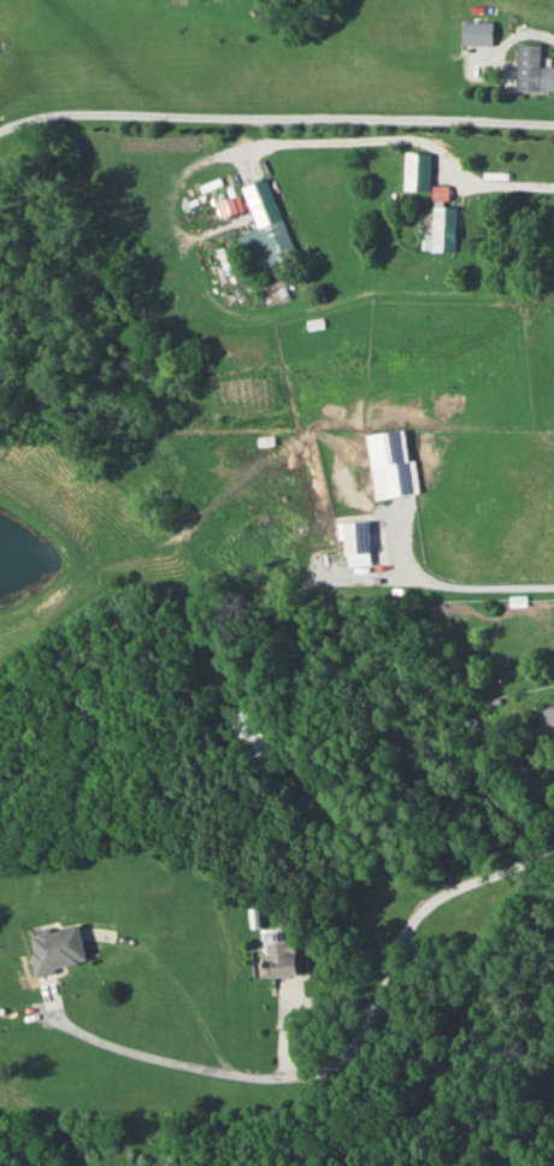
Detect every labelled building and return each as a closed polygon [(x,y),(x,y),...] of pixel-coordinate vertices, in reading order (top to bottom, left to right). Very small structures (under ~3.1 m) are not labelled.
[(462,43),(492,43),(492,20),(462,20),(462,43)] [(553,88),(553,65),(540,65),(540,43),(518,43),(518,88),(553,88)] [(429,156),(408,156),(408,186),(429,186),(429,156)] [(295,257),(282,217),(274,220),(269,206),(258,210),(264,226),(236,235),(249,273),(295,257)] [(434,251),(456,251),(456,206),(434,206),(434,251)] [(368,434),(376,499),(419,493),(415,459),(409,460),(405,429),(368,434)] [(346,560),(372,558),(369,520),(343,522),(346,560)] [(544,707),(548,726),(553,725),(553,705),(544,707)] [(276,755),(244,707),(222,722),(254,769),(276,755)] [(78,925),(28,935),(36,973),(86,963),(78,925)] [(269,942),(269,975),(299,975),(299,942),(269,942)]
